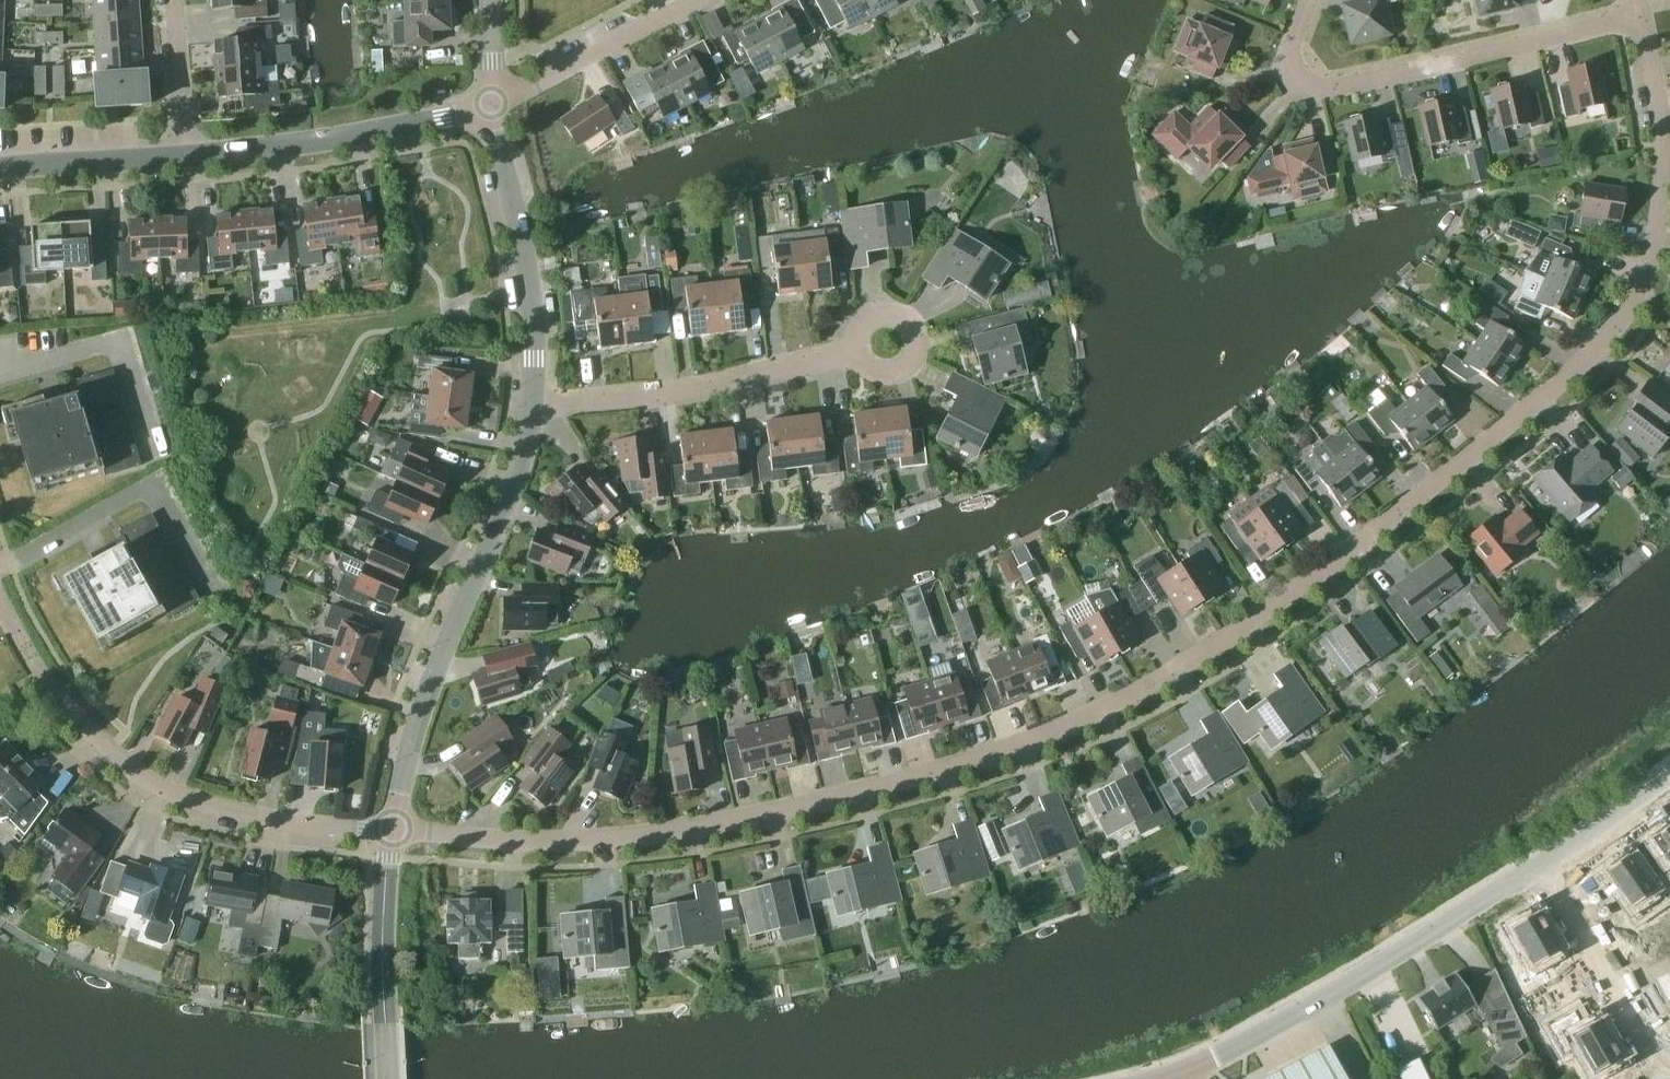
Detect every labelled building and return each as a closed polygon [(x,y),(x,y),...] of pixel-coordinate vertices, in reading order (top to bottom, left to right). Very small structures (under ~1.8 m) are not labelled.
[(94,20),(139,17),(138,0),(93,0),(94,20)] [(212,8),(239,6),(240,18),(267,16),(266,0),(211,0),(212,8)] [(448,0),(404,2),(405,20),(392,21),(393,47),(426,46),(425,30),(449,29),(448,0)] [(759,20),(780,59),(803,47),(799,39),(814,31),(798,0),(788,0),(780,4),(782,8),(759,20)] [(865,0),(815,0),(830,28),(845,20),(850,28),(873,15),(865,0)] [(873,15),(896,3),(895,0),(865,0),(873,15)] [(1343,5),(1352,42),(1388,33),(1381,0),(1365,0),(1343,5)] [(1480,13),(1517,5),(1516,0),(1477,0),(1480,13)] [(62,4),(48,5),(48,17),(62,16),(62,4)] [(34,17),(48,17),(48,5),(34,5),(34,17)] [(1233,26),(1204,14),(1199,27),(1187,22),(1176,50),(1188,55),(1183,67),(1211,79),(1233,26)] [(141,44),(139,17),(94,20),(96,48),(141,44)] [(780,59),(759,20),(736,32),(734,29),(722,35),(737,64),(749,58),(756,72),(780,59)] [(214,42),(216,69),(261,66),(259,39),(272,38),(271,25),(244,27),(245,39),(214,42)] [(34,32),(34,44),(48,44),(48,32),(34,32)] [(62,32),(48,32),(48,44),(62,43),(62,32)] [(666,65),(686,104),(710,92),(708,88),(724,80),(702,41),(687,49),(689,53),(666,65)] [(143,72),(141,44),(96,48),(98,75),(143,72)] [(289,44),(275,45),(276,62),(291,61),(289,44)] [(372,73),(383,72),(382,50),(371,50),(372,73)] [(1605,103),(1596,64),(1568,70),(1571,83),(1558,86),(1565,118),(1579,114),(1577,109),(1605,103)] [(686,104),(666,65),(643,77),(641,73),(623,83),(641,118),(659,108),(663,116),(686,104)] [(45,66),(34,66),(34,78),(46,78),(45,66)] [(52,66),(53,78),(64,77),(64,66),(52,66)] [(261,66),(216,69),(218,96),(249,94),(250,107),(280,105),(278,81),(262,82),(261,66)] [(146,72),(143,72),(98,75),(95,75),(97,108),(148,104),(146,72)] [(1523,96),(1520,83),(1492,89),(1501,128),(1529,122),(1530,127),(1544,124),(1536,93),(1523,96)] [(605,108),(597,96),(561,120),(577,145),(613,121),(623,135),(634,128),(616,100),(605,108)] [(1451,112),(1448,99),(1420,106),(1429,145),(1457,139),(1458,144),(1472,141),(1464,109),(1451,112)] [(293,112),(307,111),(306,101),(292,102),(293,112)] [(1180,147),(1184,143),(1209,168),(1218,159),(1228,168),(1249,146),(1208,106),(1189,125),(1174,111),(1151,134),(1176,159),(1184,151),(1180,147)] [(1478,125),(1475,110),(1469,111),(1472,127),(1478,125)] [(1376,128),(1373,115),(1345,121),(1354,161),(1382,154),(1383,160),(1397,156),(1389,125),(1376,128)] [(1247,177),(1251,194),(1291,184),(1294,197),(1324,189),(1321,177),(1334,174),(1327,144),(1271,157),(1269,149),(1266,149),(1247,177)] [(1560,163),(1556,145),(1536,150),(1540,168),(1560,163)] [(1624,191),(1584,185),(1579,213),(1574,212),(1572,226),(1604,231),(1606,217),(1619,219),(1624,191)] [(357,196),(330,200),(337,244),(354,242),(356,257),(379,254),(372,206),(359,208),(357,196)] [(337,244),(330,200),(303,204),(308,234),(296,236),(300,266),(323,262),(320,247),(337,244)] [(910,245),(905,204),(841,212),(848,268),(867,266),(865,251),(910,245)] [(271,209),(244,211),(248,250),(265,249),(266,264),(289,262),(286,235),(274,236),(271,209)] [(248,250),(244,211),(217,214),(220,242),(207,243),(210,270),(233,268),(231,252),(248,250)] [(701,216),(692,217),(693,226),(702,225),(701,216)] [(1565,218),(1551,216),(1549,230),(1563,232),(1565,218)] [(185,217),(157,218),(159,257),(176,257),(176,273),(199,272),(198,244),(186,245),(185,217)] [(142,258),(159,257),(157,218),(130,219),(131,247),(119,248),(120,275),(143,274),(142,258)] [(1536,245),(1542,231),(1523,223),(1512,218),(1506,232),(1517,237),(1536,245)] [(60,223),(63,269),(91,267),(92,280),(107,279),(104,247),(91,247),(90,221),(60,223)] [(45,270),(63,269),(60,223),(30,225),(32,251),(19,252),(21,285),(45,283),(45,270)] [(738,262),(754,260),(749,225),(734,227),(738,262)] [(776,295),(805,291),(799,243),(786,244),(784,234),(777,235),(776,227),(757,229),(758,237),(762,267),(775,266),(778,293),(776,293),(776,295)] [(799,243),(805,291),(834,288),(834,286),(831,286),(828,259),(841,258),(837,227),(811,231),(812,241),(799,243)] [(1008,264),(954,230),(923,277),(939,288),(947,275),(985,300),(1008,264)] [(661,267),(657,236),(645,237),(649,268),(661,267)] [(1543,279),(1583,296),(1593,273),(1565,261),(1570,248),(1545,237),(1539,250),(1553,256),(1543,279)] [(677,271),(676,250),(665,251),(666,272),(677,271)] [(13,286),(9,253),(0,254),(0,287),(13,286)] [(725,282),(711,284),(717,333),(747,329),(746,327),(744,327),(741,301),(754,299),(750,269),(723,272),(725,282)] [(1573,319),(1583,296),(1543,279),(1529,272),(1514,308),(1539,319),(1545,307),(1573,319)] [(717,333),(711,284),(698,286),(697,275),(670,278),(674,309),(687,307),(690,334),(688,334),(688,336),(717,333)] [(389,290),(387,276),(379,277),(381,291),(389,290)] [(620,296),(626,345),(656,341),(655,339),(653,339),(650,313),(663,311),(659,281),(632,284),(634,294),(620,296)] [(1495,282),(1487,294),(1500,303),(1508,291),(1495,282)] [(280,304),(279,286),(270,287),(271,305),(280,304)] [(564,323),(574,322),(596,319),(598,336),(599,346),(597,346),(597,348),(626,345),(620,296),(617,296),(607,298),(606,287),(593,289),(582,290),(564,292),(560,293),(564,323)] [(1476,341),(1512,365),(1526,344),(1500,327),(1508,316),(1485,300),(1471,321),(1484,330),(1476,341)] [(133,316),(132,301),(114,302),(115,317),(133,316)] [(996,314),(992,315),(981,318),(953,326),(959,344),(973,340),(985,383),(1025,372),(1017,343),(1030,339),(1022,308),(1022,307),(1021,308),(1011,310),(1008,311),(996,314)] [(1512,365),(1476,341),(1463,362),(1450,353),(1442,365),(1465,380),(1472,369),(1498,386),(1512,365)] [(429,396),(468,401),(472,374),(444,370),(446,358),(419,354),(417,367),(433,369),(429,396)] [(1407,401),(1433,435),(1453,419),(1434,395),(1445,387),(1428,365),(1417,374),(1426,386),(1407,401)] [(141,464),(112,368),(76,379),(81,394),(45,405),(43,396),(1,408),(7,428),(16,425),(32,479),(41,477),(44,487),(103,469),(105,475),(141,464)] [(1004,399),(953,373),(944,390),(958,397),(937,437),(975,456),(1004,399)] [(1649,381),(1638,395),(1641,398),(1618,428),(1653,455),(1669,432),(1669,418),(1668,417),(1669,414),(1669,396),(1649,381)] [(468,401),(429,396),(414,393),(408,433),(435,436),(437,424),(464,428),(468,401)] [(1358,414),(1342,393),(1331,401),(1346,422),(1358,414)] [(1433,435),(1407,401),(1395,410),(1385,398),(1367,413),(1384,434),(1395,426),(1413,450),(1433,435)] [(359,405),(352,417),(367,426),(374,413),(359,405)] [(908,407),(879,410),(885,459),(899,457),(900,468),(926,464),(923,434),(910,436),(906,409),(909,409),(908,407)] [(872,460),(885,459),(879,410),(850,414),(850,416),(853,415),(856,442),(843,444),(847,474),(873,471),(872,460)] [(821,414),(792,418),(798,466),(811,465),(813,475),(839,472),(835,442),(822,443),(819,417),(821,416),(821,414)] [(798,466),(792,418),(763,422),(763,423),(766,423),(769,450),(756,452),(760,482),(786,479),(785,468),(798,466)] [(1321,442),(1333,458),(1334,457),(1361,491),(1381,476),(1362,452),(1372,443),(1355,422),(1336,436),(1331,434),(1321,442)] [(735,428),(706,432),(712,481),(725,479),(726,489),(753,486),(749,456),(736,458),(733,431),(735,430),(735,428)] [(712,481),(706,432),(676,436),(677,437),(679,437),(683,464),(669,466),(673,496),(700,493),(698,482),(712,481)] [(664,452),(651,453),(649,437),(612,441),(614,459),(621,458),(623,481),(624,481),(629,493),(643,491),(644,498),(669,495),(664,452)] [(380,473),(437,498),(448,473),(426,463),(431,452),(398,438),(389,459),(386,457),(380,473)] [(1341,507),(1361,491),(1334,457),(1333,458),(1321,442),(1312,449),(1313,454),(1294,469),(1311,491),(1322,482),(1341,507)] [(1639,459),(1625,443),(1614,453),(1628,468),(1639,459)] [(1535,477),(1570,519),(1596,497),(1588,488),(1610,469),(1591,447),(1569,465),(1560,455),(1535,477)] [(588,479),(577,466),(548,490),(558,502),(563,497),(578,516),(579,516),(591,524),(602,515),(606,520),(626,504),(598,471),(588,479)] [(1634,478),(1624,467),(1611,478),(1621,490),(1634,478)] [(437,498),(380,473),(379,473),(396,481),(390,496),(375,490),(366,510),(393,522),(398,511),(426,523),(437,498)] [(1268,484),(1248,499),(1282,545),(1302,530),(1288,511),(1299,503),(1307,498),(1291,475),(1283,481),(1272,490),(1268,484)] [(339,487),(325,480),(321,490),(334,496),(339,487)] [(845,512),(842,489),(831,490),(834,513),(845,512)] [(1282,545),(1248,499),(1228,513),(1232,518),(1220,527),(1237,549),(1248,541),(1261,560),(1282,545)] [(1538,531),(1520,510),(1501,525),(1493,516),(1467,537),(1497,574),(1523,553),(1518,547),(1538,531)] [(200,600),(151,512),(118,530),(127,546),(94,564),(89,555),(51,576),(61,593),(69,589),(97,638),(105,634),(110,643),(164,613),(167,618),(200,600)] [(376,539),(366,563),(401,579),(413,554),(387,543),(392,532),(357,516),(357,517),(349,514),(344,524),(376,539)] [(587,526),(575,518),(572,526),(585,531),(587,526)] [(593,536),(568,527),(559,523),(554,536),(537,529),(526,558),(565,573),(565,572),(578,573),(583,560),(584,560),(590,543),(604,548),(605,544),(593,536)] [(1189,558),(1178,565),(1202,601),(1223,588),(1210,568),(1221,561),(1206,537),(1195,545),(1189,549),(1187,554),(1189,558)] [(401,579),(366,563),(365,564),(342,553),(337,564),(343,575),(335,593),(360,604),(365,593),(390,604),(401,579)] [(1202,601),(1178,565),(1167,572),(1150,555),(1133,566),(1141,579),(1133,585),(1148,608),(1168,595),(1180,615),(1202,601)] [(1460,584),(1438,555),(1395,587),(1408,605),(1396,614),(1417,642),(1429,632),(1417,616),(1460,584)] [(1027,583),(1041,576),(1033,562),(1020,568),(1027,583)] [(1589,566),(1584,571),(1592,582),(1603,573),(1598,567),(1589,566)] [(1018,571),(1006,577),(1008,583),(1021,578),(1018,571)] [(522,584),(522,597),(504,597),(503,635),(505,635),(505,628),(545,629),(545,628),(557,624),(557,610),(558,610),(558,584),(522,584)] [(1480,584),(1467,595),(1478,609),(1491,599),(1480,584)] [(1084,595),(1087,599),(1095,615),(1096,614),(1117,652),(1139,640),(1128,619),(1140,612),(1126,588),(1114,595),(1110,589),(1084,595)] [(1501,636),(1517,627),(1501,596),(1485,605),(1501,636)] [(1096,614),(1095,615),(1087,599),(1066,611),(1071,620),(1059,626),(1072,651),(1084,644),(1096,664),(1117,652),(1096,614)] [(333,647),(370,660),(379,634),(353,625),(357,613),(331,604),(324,626),(339,631),(333,647)] [(1394,646),(1369,611),(1342,631),(1339,627),(1319,642),(1345,677),(1364,663),(1367,666),(1394,646)] [(928,615),(910,621),(920,648),(938,641),(928,615)] [(971,625),(957,630),(963,644),(974,640),(977,639),(971,625)] [(228,634),(216,626),(210,634),(222,642),(228,634)] [(1034,643),(1011,652),(1027,693),(1051,684),(1053,688),(1065,683),(1046,634),(1032,639),(1034,643)] [(370,660),(333,647),(333,648),(312,641),(311,663),(310,668),(299,664),(295,676),(331,688),(335,677),(362,686),(370,660)] [(481,657),(485,670),(472,674),(481,704),(520,692),(520,691),(531,684),(527,670),(531,669),(536,667),(529,643),(499,651),(481,657)] [(1027,693),(1011,652),(986,662),(992,677),(980,682),(992,712),(1005,707),(1004,703),(1027,693)] [(807,653),(791,657),(793,666),(809,663),(807,653)] [(236,663),(225,655),(218,665),(214,663),(209,670),(213,673),(212,674),(223,682),(236,663)] [(551,685),(574,669),(569,662),(547,672),(551,685)] [(1322,711),(1289,665),(1274,675),(1283,688),(1247,713),(1246,714),(1259,732),(1270,748),(1271,747),(1268,742),(1303,717),(1307,722),(1322,711)] [(929,681),(942,723),(967,716),(968,720),(981,716),(969,678),(957,682),(954,673),(929,681)] [(203,677),(192,704),(177,696),(156,735),(180,748),(191,728),(204,735),(208,728),(226,686),(203,677)] [(795,696),(792,680),(778,683),(781,699),(795,696)] [(942,723),(929,681),(903,689),(907,699),(894,703),(906,739),(918,735),(917,731),(942,723)] [(268,724),(272,725),(270,734),(251,729),(240,772),(268,779),(273,760),(286,764),(296,727),(293,726),(299,702),(296,701),(299,690),(282,685),(279,696),(276,695),(268,724)] [(845,704),(856,747),(881,741),(882,745),(895,742),(888,715),(876,718),(871,698),(845,704)] [(856,747),(845,704),(819,711),(821,718),(809,721),(818,761),(831,758),(830,753),(856,747)] [(1246,761),(1216,712),(1200,722),(1208,735),(1170,758),(1191,794),(1192,793),(1189,788),(1226,765),(1230,771),(1246,761)] [(460,740),(469,752),(452,763),(469,789),(506,764),(496,749),(511,738),(496,716),(460,740)] [(760,725),(770,768),(795,762),(796,766),(809,763),(800,724),(788,727),(786,719),(760,725)] [(708,725),(682,729),(665,732),(676,792),(705,787),(702,770),(715,767),(708,725)] [(744,774),(770,768),(760,725),(734,731),(736,739),(723,742),(732,781),(745,778),(744,774)] [(323,730),(300,728),(294,761),(310,762),(309,786),(338,788),(342,745),(322,743),(323,730)] [(522,762),(533,770),(520,786),(545,805),(572,770),(558,759),(570,743),(549,728),(522,762)] [(621,754),(626,742),(628,736),(614,730),(612,736),(602,732),(588,766),(600,771),(593,787),(622,799),(638,761),(621,754)] [(4,743),(0,747),(0,793),(2,795),(0,797),(0,819),(7,817),(24,834),(48,802),(35,789),(43,781),(4,743)] [(1170,819),(1138,755),(1121,764),(1128,777),(1088,797),(1107,835),(1133,821),(1140,834),(1170,819)] [(1167,786),(1158,791),(1165,803),(1174,797),(1167,786)] [(1078,844),(1056,792),(1039,799),(1044,813),(1003,830),(1019,869),(1020,868),(1018,862),(1058,846),(1060,851),(1078,844)] [(77,894),(98,866),(103,858),(90,848),(101,833),(66,807),(40,842),(53,851),(57,845),(70,855),(54,877),(77,894)] [(988,874),(971,820),(953,826),(957,840),(914,853),(927,893),(928,893),(926,887),(968,874),(970,880),(988,874)] [(1006,856),(991,820),(990,820),(991,822),(979,826),(978,825),(977,825),(993,862),(994,862),(993,860),(1005,855),(1005,857),(1006,856)] [(1650,840),(1668,867),(1657,874),(1669,892),(1669,826),(1650,840)] [(0,852),(0,861),(7,866),(17,853),(6,844),(0,852)] [(899,899),(885,844),(867,849),(871,863),(827,874),(838,915),(839,914),(837,908),(880,898),(881,904),(899,899)] [(1599,875),(1611,893),(1617,889),(1631,909),(1654,893),(1661,903),(1669,897),(1669,892),(1657,874),(1647,881),(1628,855),(1599,875)] [(127,866),(110,860),(99,891),(118,898),(121,889),(140,896),(135,911),(150,917),(145,933),(147,937),(162,943),(167,941),(172,925),(170,921),(167,920),(182,876),(151,865),(149,869),(129,862),(127,866)] [(816,934),(799,864),(781,868),(784,883),(741,893),(750,934),(779,927),(783,941),(816,934)] [(212,869),(206,902),(218,905),(224,906),(227,906),(233,907),(233,910),(230,924),(242,926),(243,927),(243,926),(243,930),(240,952),(254,954),(257,938),(259,925),(260,926),(264,905),(252,903),(254,895),(257,877),(212,869)] [(726,891),(724,880),(714,882),(716,892),(726,891)] [(261,926),(257,946),(276,949),(280,929),(282,916),(311,922),(317,930),(336,917),(330,908),(333,891),(283,882),(280,896),(266,893),(264,905),(260,926),(261,926)] [(723,939),(713,883),(694,886),(697,901),(652,909),(660,950),(661,950),(660,944),(703,936),(704,942),(723,939)] [(95,921),(104,894),(91,889),(82,917),(95,921)] [(630,966),(626,919),(624,901),(624,895),(605,896),(606,911),(561,915),(565,957),(566,957),(565,950),(594,948),(595,954),(595,956),(596,969),(630,966)] [(490,912),(490,899),(446,899),(447,943),(458,943),(458,957),(480,957),(480,943),(491,943),(490,931),(506,930),(507,951),(523,951),(522,912),(490,912)] [(1537,912),(1509,928),(1531,968),(1518,975),(1524,987),(1547,974),(1541,963),(1560,952),(1537,912)] [(193,943),(201,922),(187,917),(179,938),(193,943)] [(1656,978),(1668,1002),(1669,1000),(1669,977),(1667,972),(1656,978)] [(1483,1017),(1494,1010),(1480,988),(1469,995),(1456,973),(1443,981),(1442,980),(1430,987),(1431,989),(1417,998),(1437,1030),(1476,1006),(1483,1017)] [(554,996),(552,977),(536,979),(538,997),(554,996)] [(1573,1020),(1550,1032),(1557,1044),(1570,1036),(1593,1076),(1621,1060),(1599,1020),(1580,1031),(1573,1020)] [(1511,1062),(1523,1054),(1506,1028),(1494,1035),(1511,1062)] [(1329,1045),(1264,1078),(1347,1078),(1329,1045)] [(1395,1069),(1399,1078),(1429,1078),(1418,1058),(1395,1069)]
